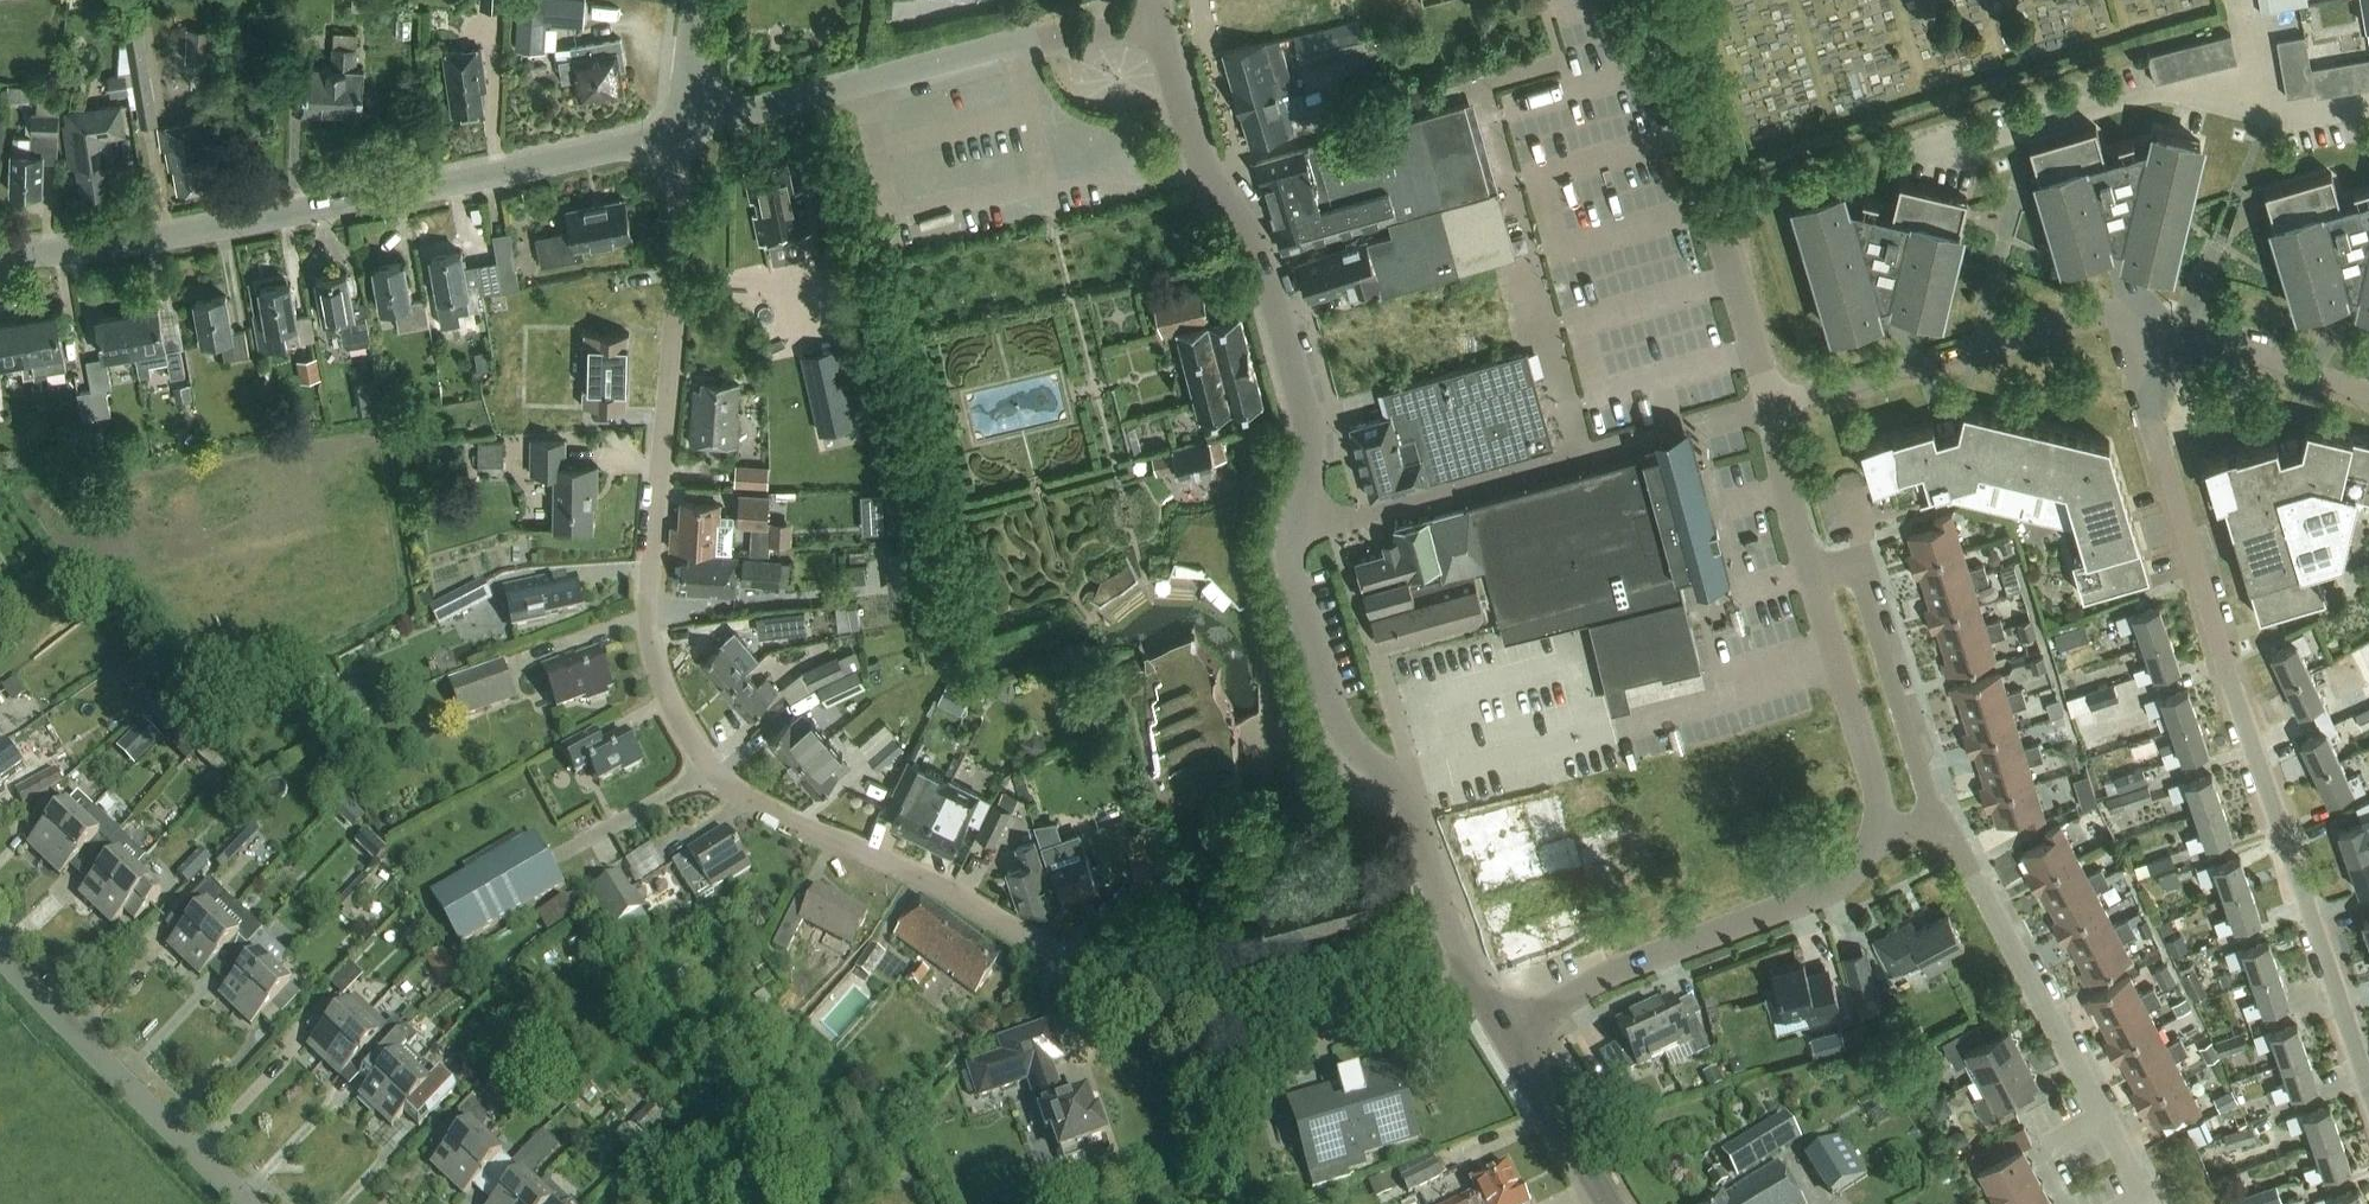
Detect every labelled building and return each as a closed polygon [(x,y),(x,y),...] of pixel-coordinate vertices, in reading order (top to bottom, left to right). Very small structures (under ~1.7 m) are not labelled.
[(548,23),(584,25),(586,0),(520,0),(518,20),(516,49),(546,52),(548,23)] [(2307,0),(2259,0),(2261,12),(2308,4),(2307,0)] [(882,4),(882,20),(892,20),(892,4),(882,4)] [(256,19),(234,17),(232,44),(253,46),(256,19)] [(1359,20),(1295,35),(1302,66),(1367,51),(1359,20)] [(186,29),(184,62),(210,64),(211,30),(186,29)] [(334,31),(333,45),(355,46),(356,32),(334,31)] [(140,118),(155,116),(149,72),(143,33),(127,35),(133,74),(127,74),(132,106),(138,106),(140,118)] [(2230,33),(2216,37),(2223,65),(2237,61),(2230,33)] [(2276,40),(2278,54),(2306,49),(2304,35),(2276,40)] [(587,41),(587,43),(571,45),(573,56),(562,58),(564,77),(578,75),(581,96),(622,90),(617,59),(624,58),(620,36),(587,41)] [(2216,37),(2202,41),(2209,68),(2223,65),(2216,37)] [(1251,143),(1294,130),(1284,97),(1290,95),(1284,77),(1291,75),(1280,39),(1224,53),(1251,143)] [(2188,44),(2195,72),(2209,68),(2202,41),(2188,44)] [(2188,44),(2174,48),(2181,75),(2195,72),(2188,44)] [(362,112),(364,69),(354,68),(355,46),(332,45),(331,67),(305,66),(303,109),(362,112)] [(478,84),(484,83),(479,47),(440,52),(449,114),(482,109),(478,84)] [(2174,48),(2161,51),(2168,79),(2181,75),(2174,48)] [(2309,63),(2306,49),(2278,54),(2281,68),(2309,63)] [(2319,49),(2309,51),(2312,67),(2322,65),(2319,49)] [(2154,82),(2168,79),(2161,51),(2147,55),(2154,82)] [(2368,87),(2368,77),(2366,58),(2352,61),(2356,89),(2368,87)] [(2342,91),(2356,89),(2352,61),(2338,63),(2342,91)] [(2283,82),(2311,77),(2310,68),(2309,63),(2281,68),(2283,82)] [(2323,66),(2328,94),(2342,91),(2338,63),(2323,66)] [(2311,77),(2313,91),(2314,96),(2328,94),(2323,66),(2310,68),(2311,77)] [(126,74),(108,77),(111,97),(128,94),(126,74)] [(2313,91),(2311,77),(2283,82),(2286,96),(2313,91)] [(29,84),(8,84),(8,100),(29,100),(29,84)] [(33,132),(33,137),(15,136),(14,154),(12,154),(10,191),(42,192),(43,161),(58,161),(60,99),(37,99),(37,113),(32,113),(32,116),(27,118),(26,130),(33,132)] [(1466,103),(1257,162),(1284,250),(1389,221),(1491,192),(1466,103)] [(110,136),(126,134),(121,104),(65,112),(67,123),(64,124),(71,166),(78,165),(82,191),(118,186),(110,136)] [(179,190),(217,184),(206,119),(158,127),(162,151),(166,150),(168,159),(174,158),(179,190)] [(2065,265),(2108,252),(2126,256),(2124,262),(2168,273),(2199,141),(2155,131),(2152,144),(2105,158),(2095,126),(2029,146),(2065,265)] [(761,243),(812,232),(803,189),(794,191),(788,163),(746,172),(752,201),(758,200),(760,213),(755,214),(761,243)] [(2340,204),(2330,171),(2264,191),(2300,311),(2342,298),(2361,302),(2359,309),(2368,311),(2368,195),(2340,204)] [(1938,319),(1967,198),(1900,182),(1892,216),(1844,204),(1840,190),(1797,203),(1836,333),(1878,320),(1877,314),(1894,309),(1938,319)] [(1320,256),(1298,263),(1306,288),(1310,300),(1332,292),(1351,287),(1353,293),(1366,289),(1368,290),(1377,287),(1378,284),(1379,284),(1382,295),(1384,295),(1493,263),(1517,256),(1498,190),(1491,192),(1389,221),(1390,226),(1392,233),(1367,241),(1366,239),(1347,245),(1319,254),(1320,256)] [(572,230),(538,237),(537,237),(543,265),(584,257),(582,246),(632,237),(625,199),(568,210),(572,230)] [(509,228),(493,231),(498,259),(503,287),(519,284),(509,228)] [(458,313),(486,307),(482,282),(468,285),(462,251),(432,258),(440,299),(455,296),(458,313)] [(399,330),(429,325),(425,300),(412,302),(405,262),(375,267),(382,305),(395,303),(399,330)] [(329,333),(343,330),(346,344),(350,346),(374,342),(367,304),(354,306),(347,273),(318,279),(325,320),(326,320),(329,333)] [(261,288),(265,312),(254,314),(260,349),(314,339),(310,315),(296,317),(291,283),(261,288)] [(1177,327),(1201,416),(1263,399),(1239,310),(1210,318),(1201,285),(1153,298),(1163,331),(1177,327)] [(226,358),(250,354),(245,329),(233,332),(226,295),(196,300),(204,341),(222,338),(226,358)] [(129,312),(136,356),(140,375),(151,373),(150,364),(168,361),(171,377),(185,375),(181,348),(167,350),(159,307),(129,312)] [(98,318),(105,356),(87,359),(92,390),(97,417),(112,414),(107,388),(112,387),(106,356),(124,353),(125,358),(136,356),(129,312),(98,318)] [(26,319),(36,374),(67,368),(64,352),(57,313),(26,319)] [(488,329),(487,316),(463,318),(465,331),(488,329)] [(36,374),(26,319),(0,324),(0,349),(2,362),(22,359),(24,376),(36,374)] [(583,388),(583,405),(628,406),(630,332),(585,331),(585,343),(591,343),(590,388),(583,388)] [(836,349),(802,357),(820,431),(853,424),(836,349)] [(1436,376),(1463,472),(1554,446),(1527,350),(1523,352),(1436,376)] [(490,351),(476,353),(478,371),(492,369),(490,351)] [(322,377),(318,356),(297,360),(302,381),(322,377)] [(1447,477),(1463,472),(1436,376),(1383,391),(1390,415),(1351,426),(1371,498),(1430,481),(1447,476),(1447,477)] [(380,377),(360,378),(361,409),(381,408),(380,377)] [(737,446),(739,411),(737,410),(739,384),(703,381),(703,390),(696,389),(691,442),(737,446)] [(191,383),(174,386),(177,401),(194,398),(191,383)] [(259,386),(244,388),(246,404),(261,402),(259,386)] [(78,392),(83,420),(97,417),(92,390),(78,392)] [(1920,493),(1950,484),(1953,496),(1943,499),(1943,500),(1954,497),(2077,526),(2085,555),(2072,558),(2083,595),(2150,575),(2109,440),(1964,405),(1958,428),(1937,435),(1933,423),(1864,443),(1875,480),(1913,469),(1920,493)] [(2326,597),(2316,562),(2341,554),(2340,553),(2356,496),(2368,499),(2368,438),(2307,424),(2302,446),(2280,453),(2277,441),(2207,462),(2218,498),(2224,496),(2259,616),(2326,597)] [(1222,436),(1210,439),(1211,441),(1153,456),(1157,472),(1178,466),(1180,472),(1217,462),(1216,461),(1228,457),(1222,436)] [(505,440),(479,440),(479,472),(505,472),(505,440)] [(597,492),(598,466),(565,466),(566,440),(533,440),(532,473),(556,473),(555,529),(593,530),(594,492),(597,492)] [(1386,551),(1356,560),(1369,602),(1415,591),(1414,585),(1412,580),(1483,562),(1497,614),(1504,639),(1587,615),(1605,686),(1660,672),(1661,678),(1701,667),(1684,595),(1678,578),(1726,565),(1723,553),(1694,446),(1667,453),(1667,450),(1641,455),(1488,498),(1488,499),(1467,505),(1468,507),(1394,527),(1397,538),(1384,542),(1386,551)] [(769,469),(735,467),(734,484),(768,486),(769,469)] [(768,526),(770,495),(740,494),(739,525),(768,526)] [(717,552),(720,504),(682,502),(681,527),(673,526),(672,549),(717,552)] [(1911,565),(1962,550),(1951,513),(1934,519),(1937,527),(1908,536),(1913,552),(1908,554),(1911,565)] [(734,524),(719,523),(718,552),(732,553),(734,524)] [(769,554),(770,530),(761,530),(761,538),(755,537),(754,553),(769,554)] [(1748,550),(1761,547),(1758,537),(1746,540),(1748,550)] [(2009,540),(2000,543),(2003,553),(2013,550),(2009,540)] [(920,545),(888,548),(893,593),(925,589),(920,545)] [(1962,550),(1911,565),(1915,576),(1920,575),(1925,591),(1986,572),(1983,564),(1968,568),(1962,550)] [(744,557),(743,562),(737,561),(738,558),(690,555),(689,562),(681,562),(680,583),(689,584),(688,593),(712,594),(736,596),(737,571),(743,572),(742,582),(794,584),(795,561),(782,561),(782,559),(744,557)] [(1093,601),(1101,603),(1138,574),(1130,564),(1101,577),(1093,601)] [(1475,569),(1414,585),(1415,591),(1369,602),(1382,647),(1475,618),(1475,617),(1483,602),(1475,569)] [(1986,572),(1925,591),(1930,607),(1925,609),(1928,620),(1979,604),(1973,585),(1988,581),(1986,572)] [(2006,580),(2010,593),(2021,590),(2016,576),(2006,580)] [(555,580),(536,584),(504,591),(512,630),(544,623),(543,619),(583,610),(576,579),(556,584),(555,580)] [(429,593),(416,599),(423,613),(436,606),(429,593)] [(459,596),(444,604),(453,621),(468,613),(459,596)] [(1979,604),(1928,620),(1931,631),(1937,629),(1942,645),(2002,626),(2000,618),(1985,623),(1979,604)] [(2137,626),(2143,642),(2168,633),(2159,606),(2134,614),(2133,612),(2116,618),(2120,631),(2137,626)] [(856,607),(846,608),(850,629),(860,627),(856,607)] [(805,609),(774,613),(777,633),(807,629),(805,609)] [(2018,622),(2023,639),(2036,635),(2031,618),(2018,622)] [(2084,622),(2055,632),(2060,647),(2089,637),(2084,622)] [(2005,635),(2002,626),(1942,645),(1947,661),(1941,663),(1945,675),(1996,659),(1990,640),(2005,635)] [(1215,677),(1202,661),(1194,651),(1193,632),(1190,632),(1186,639),(1159,642),(1144,652),(1141,646),(1137,643),(1143,659),(1136,745),(1143,763),(1131,772),(1139,794),(1172,810),(1214,788),(1219,799),(1229,794),(1228,731),(1213,703),(1215,677)] [(2168,633),(2143,642),(2150,664),(2133,670),(2138,683),(2155,677),(2154,675),(2180,666),(2168,633)] [(2286,686),(2311,675),(2301,653),(2310,649),(2303,633),(2290,639),(2293,644),(2271,654),(2286,686)] [(702,663),(726,690),(746,672),(734,659),(743,651),(731,637),(702,663)] [(839,653),(806,669),(815,686),(816,686),(845,672),(863,664),(856,649),(840,657),(839,653)] [(613,689),(602,661),(599,651),(576,660),(575,657),(544,668),(559,709),(613,689)] [(2029,659),(2032,671),(2047,667),(2044,655),(2029,659)] [(450,682),(464,719),(517,700),(503,662),(450,682)] [(746,672),(726,690),(750,718),(779,692),(767,678),(758,686),(746,672)] [(845,672),(816,686),(825,705),(829,703),(854,691),(845,672)] [(1958,699),(1963,715),(2024,696),(2021,688),(2006,692),(2000,673),(1949,688),(1953,700),(1958,699)] [(2331,692),(2321,696),(2311,675),(2286,686),(2298,712),(2310,706),(2318,722),(2330,716),(2325,706),(2335,701),(2331,692)] [(17,679),(7,686),(16,698),(26,691),(17,679)] [(992,682),(984,685),(975,688),(980,704),(990,700),(997,697),(992,682)] [(2073,715),(2118,700),(2113,682),(2067,697),(2073,715)] [(2347,693),(2353,705),(2368,698),(2368,684),(2347,693)] [(172,689),(149,700),(164,731),(187,719),(172,689)] [(2165,709),(2172,728),(2198,720),(2187,689),(2162,698),(2161,696),(2144,702),(2148,715),(2165,709)] [(2347,694),(2335,699),(2341,713),(2352,708),(2347,694)] [(2027,705),(2024,696),(1963,715),(1968,731),(1963,733),(1966,744),(2017,728),(2011,709),(2027,705)] [(2058,697),(2046,701),(2051,716),(2063,712),(2058,697)] [(2362,727),(2368,724),(2368,705),(2355,712),(2362,727)] [(793,767),(814,749),(802,735),(810,728),(798,714),(769,739),(793,767)] [(145,720),(131,733),(149,751),(162,738),(145,720)] [(2172,728),(2176,739),(2159,745),(2166,766),(2183,761),(2183,758),(2208,750),(2198,720),(2172,728)] [(2315,771),(2339,760),(2330,741),(2340,737),(2333,721),(2320,727),(2322,732),(2301,742),(2315,771)] [(2066,727),(2048,733),(2052,746),(2070,740),(2066,727)] [(1037,728),(1021,737),(1030,753),(1046,744),(1037,728)] [(2023,747),(2017,728),(1966,744),(1970,755),(1975,753),(1980,769),(2041,750),(2038,742),(2023,747)] [(166,741),(188,763),(202,749),(184,730),(174,732),(166,741)] [(595,732),(588,736),(563,749),(577,773),(592,765),(600,782),(624,769),(626,771),(642,763),(626,732),(601,745),(595,732)] [(893,735),(869,756),(880,768),(903,747),(893,735)] [(211,742),(200,754),(220,774),(232,762),(211,742)] [(826,763),(814,749),(793,767),(818,795),(847,769),(834,755),(826,763)] [(1983,798),(2034,783),(2028,764),(2043,759),(2041,750),(1980,769),(1985,785),(1979,787),(1983,798)] [(2069,754),(2074,770),(2084,766),(2079,751),(2069,754)] [(894,789),(900,792),(906,795),(892,824),(922,839),(936,810),(942,796),(943,796),(952,779),(910,758),(894,789)] [(0,760),(0,785),(12,776),(0,760)] [(2348,778),(2339,760),(2315,771),(2328,800),(2350,790),(2352,795),(2365,789),(2357,773),(2348,778)] [(2142,767),(2102,780),(2106,795),(2147,782),(2142,767)] [(56,769),(17,791),(25,805),(64,783),(56,769)] [(1023,772),(1015,774),(1023,799),(1031,796),(1023,772)] [(2189,794),(2196,813),(2221,804),(2211,774),(2186,782),(2185,780),(2168,786),(2172,799),(2189,794)] [(992,801),(979,795),(980,793),(952,779),(943,796),(942,796),(936,810),(922,839),(952,853),(968,820),(980,826),(992,801)] [(2045,819),(2034,783),(1983,798),(1986,809),(1992,807),(1997,824),(2025,816),(2028,824),(2045,819)] [(2107,797),(2111,812),(2153,798),(2148,784),(2107,797)] [(996,843),(1018,797),(1003,790),(997,804),(993,802),(977,834),(996,843)] [(2092,790),(2077,795),(2081,809),(2096,805),(2092,790)] [(1578,869),(1560,791),(1448,816),(1459,864),(1468,862),(1475,892),(1578,869)] [(29,846),(45,861),(84,820),(95,809),(79,794),(68,805),(57,796),(46,808),(56,817),(29,846)] [(346,797),(334,809),(342,817),(354,804),(346,797)] [(2221,804),(2196,813),(2202,832),(2185,838),(2190,851),(2207,845),(2206,843),(2232,835),(2221,804)] [(45,861),(61,876),(88,847),(98,857),(121,833),(95,809),(84,820),(45,861)] [(387,816),(386,823),(391,826),(397,823),(398,817),(392,814),(387,816)] [(2338,831),(2349,861),(2368,854),(2368,818),(2363,820),(2363,822),(2338,831)] [(1088,850),(1086,851),(1079,831),(1063,837),(1057,821),(1034,825),(1061,904),(1101,890),(1088,850)] [(2025,872),(2030,882),(2077,857),(2060,824),(2044,832),(2048,840),(2022,854),(2030,869),(2025,872)] [(1112,867),(1157,852),(1148,826),(1104,842),(1112,867)] [(673,863),(683,879),(697,902),(714,892),(713,889),(731,878),(732,880),(751,869),(726,829),(673,863)] [(97,910),(136,869),(120,853),(130,842),(121,833),(98,857),(108,866),(81,895),(97,910)] [(461,944),(564,884),(534,834),(432,894),(461,944)] [(377,841),(367,852),(378,862),(388,851),(377,841)] [(1029,915),(1056,906),(1034,842),(1016,848),(1022,866),(1008,871),(1023,912),(1029,915)] [(223,872),(243,851),(235,843),(215,864),(223,872)] [(629,859),(642,879),(663,865),(649,845),(629,859)] [(210,862),(199,852),(178,873),(189,884),(210,862)] [(2135,865),(2139,878),(2174,865),(2170,853),(2135,865)] [(2349,861),(2359,891),(2368,888),(2368,854),(2349,861)] [(2087,875),(2077,857),(2030,882),(2036,893),(2041,890),(2049,905),(2105,875),(2101,867),(2087,875)] [(2218,878),(2224,897),(2250,888),(2240,858),(2214,867),(2214,865),(2197,870),(2201,884),(2218,878)] [(162,893),(152,884),(136,869),(97,910),(113,925),(125,912),(135,921),(162,893)] [(643,908),(621,872),(590,891),(612,927),(643,908)] [(353,887),(337,905),(349,916),(365,897),(375,886),(363,875),(353,887)] [(2109,883),(2105,875),(2049,905),(2057,920),(2052,922),(2057,933),(2104,908),(2095,890),(2109,883)] [(168,926),(180,936),(170,947),(186,962),(225,921),(214,910),(217,907),(218,888),(219,887),(211,880),(168,926)] [(796,903),(783,930),(774,947),(788,954),(805,922),(853,946),(869,914),(818,888),(808,909),(796,903)] [(2250,888),(2224,897),(2231,916),(2214,922),(2219,935),(2236,929),(2235,927),(2260,919),(2250,888)] [(1498,973),(1548,957),(1526,893),(1499,902),(1496,891),(1482,896),(1485,905),(1476,908),(1498,973)] [(566,899),(540,914),(549,930),(575,916),(566,899)] [(976,995),(1001,957),(921,899),(895,937),(949,975),(950,974),(955,977),(954,979),(976,995)] [(2113,925),(2104,908),(2057,933),(2063,943),(2068,940),(2076,955),(2132,925),(2128,917),(2113,925)] [(1911,920),(1886,933),(1872,940),(1889,972),(1919,956),(1928,974),(1951,962),(1946,952),(1964,943),(1948,914),(1916,931),(1911,920)] [(2144,935),(2153,931),(2146,918),(2133,924),(2137,933),(2141,930),(2144,935)] [(251,945),(225,921),(186,962),(202,977),(229,948),(239,957),(251,945)] [(2132,925),(2076,955),(2083,970),(2078,973),(2084,983),(2131,959),(2122,941),(2136,933),(2132,925)] [(262,933),(251,945),(239,957),(249,967),(221,996),(237,1011),(277,969),(288,957),(262,933)] [(2180,933),(2167,940),(2174,955),(2188,948),(2180,933)] [(2246,961),(2253,980),(2278,972),(2268,941),(2243,950),(2242,948),(2225,954),(2229,967),(2246,961)] [(869,978),(886,955),(871,944),(854,968),(869,978)] [(459,972),(442,949),(425,961),(442,984),(459,972)] [(364,974),(350,961),(330,982),(344,996),(364,974)] [(1810,1026),(1835,1019),(1826,985),(1811,989),(1804,963),(1772,972),(1777,991),(1766,995),(1772,1018),(1806,1009),(1810,1026)] [(917,964),(907,978),(921,987),(931,973),(917,964)] [(2169,965),(2156,972),(2165,989),(2178,982),(2172,969),(2169,965)] [(2195,968),(2181,975),(2194,1001),(2208,994),(2195,968)] [(277,969),(237,1011),(253,1026),(281,997),(291,1006),(302,994),(292,985),(293,984),(277,969)] [(2278,972),(2253,980),(2259,1000),(2243,1005),(2247,1018),(2264,1013),(2264,1010),(2289,1002),(2278,972)] [(2093,1009),(2101,1024),(2157,994),(2153,986),(2139,994),(2129,976),(2082,1001),(2088,1012),(2093,1009)] [(1882,1008),(1877,987),(1851,994),(1857,1015),(1882,1008)] [(2161,1002),(2157,994),(2101,1024),(2109,1039),(2104,1041),(2110,1052),(2156,1027),(2147,1009),(2161,1002)] [(309,1047),(325,1062),(372,1012),(356,997),(347,1006),(337,997),(326,1009),(336,1019),(309,1047)] [(1644,1013),(1664,1057),(1691,1044),(1697,1057),(1709,1051),(1697,1024),(1685,1030),(1671,1000),(1644,1013)] [(2186,1001),(2173,1007),(2178,1016),(2190,1010),(2186,1001)] [(325,1062),(341,1077),(368,1048),(388,1067),(361,1096),(377,1111),(423,1062),(409,1048),(417,1039),(395,1018),(387,1026),(372,1012),(325,1062)] [(1626,1075),(1664,1057),(1644,1013),(1617,1025),(1624,1041),(1599,1056),(1614,1082),(1626,1075)] [(2274,1043),(2281,1062),(2307,1054),(2296,1023),(2271,1032),(2270,1030),(2253,1036),(2257,1049),(2274,1043)] [(1065,1103),(1051,1065),(1064,1061),(1051,1025),(1001,1042),(1005,1056),(970,1068),(971,1073),(963,1076),(970,1096),(978,1093),(980,1098),(1030,1081),(1048,1134),(1055,1132),(1066,1165),(1087,1158),(1083,1145),(1107,1137),(1092,1094),(1065,1103)] [(1956,1067),(1966,1062),(1974,1077),(1979,1075),(1980,1075),(2022,1052),(2008,1026),(1979,1042),(1971,1027),(1943,1042),(1956,1067)] [(2166,1044),(2156,1027),(2110,1052),(2115,1062),(2120,1059),(2128,1074),(2184,1044),(2180,1037),(2166,1044)] [(2243,1031),(2216,1040),(2221,1055),(2248,1046),(2243,1031)] [(1829,1032),(1811,1038),(1816,1057),(1834,1052),(1829,1032)] [(2211,1041),(2201,1046),(2209,1062),(2220,1056),(2211,1041)] [(481,1042),(458,1066),(474,1081),(497,1057),(481,1042)] [(2188,1052),(2184,1044),(2128,1074),(2136,1089),(2131,1092),(2136,1102),(2183,1077),(2174,1060),(2188,1052)] [(2036,1078),(2022,1052),(1980,1075),(1988,1091),(1973,1099),(1985,1121),(2014,1106),(2007,1094),(2036,1078)] [(2307,1054),(2281,1062),(2287,1082),(2271,1087),(2275,1101),(2292,1095),(2292,1093),(2317,1084),(2307,1054)] [(1337,1077),(1345,1103),(1333,1106),(1329,1091),(1289,1103),(1310,1171),(1419,1139),(1395,1060),(1337,1077)] [(1742,1061),(1730,1065),(1734,1078),(1746,1074),(1742,1061)] [(423,1062),(377,1111),(393,1126),(406,1112),(419,1126),(456,1088),(441,1074),(439,1077),(423,1062)] [(1717,1067),(1703,1073),(1710,1089),(1724,1083),(1717,1067)] [(2183,1077),(2136,1102),(2142,1112),(2147,1110),(2155,1125),(2181,1111),(2186,1119),(2201,1110),(2183,1077)] [(2214,1096),(2220,1110),(2239,1101),(2232,1087),(2214,1096)] [(474,1100),(461,1115),(449,1127),(459,1137),(432,1165),(448,1180),(487,1139),(481,1133),(482,1130),(483,1129),(484,1126),(485,1123),(485,1120),(485,1118),(485,1115),(484,1112),(483,1110),(482,1107),(474,1100)] [(1602,1120),(1611,1114),(1602,1101),(1594,1107),(1595,1111),(1599,1116),(1602,1120)] [(650,1104),(633,1120),(630,1124),(617,1135),(628,1148),(633,1145),(638,1151),(644,1145),(651,1139),(649,1137),(666,1120),(650,1104)] [(2307,1125),(2314,1144),(2339,1135),(2329,1105),(2304,1113),(2303,1111),(2286,1117),(2290,1130),(2307,1125)] [(1784,1114),(1724,1151),(1739,1176),(1799,1139),(1784,1114)] [(2223,1133),(2226,1142),(2228,1148),(2256,1138),(2251,1123),(2223,1133)] [(1972,1153),(1979,1166),(1978,1167),(1998,1203),(2055,1203),(2023,1145),(2031,1140),(2024,1126),(1972,1153)] [(1956,1129),(1949,1133),(1956,1147),(1969,1140),(1965,1132),(1956,1129)] [(513,1164),(501,1176),(511,1185),(493,1203),(524,1203),(539,1188),(530,1179),(559,1147),(543,1132),(513,1164)] [(2339,1135),(2314,1144),(2320,1163),(2303,1169),(2308,1182),(2325,1176),(2324,1174),(2350,1166),(2339,1135)] [(1805,1162),(1829,1201),(1868,1176),(1844,1137),(1805,1162)] [(448,1180),(464,1195),(492,1166),(501,1176),(513,1164),(503,1155),(503,1154),(487,1139),(448,1180)] [(654,1144),(640,1157),(648,1165),(662,1152),(654,1144)] [(1444,1178),(1435,1160),(1400,1177),(1408,1195),(1444,1178)] [(1778,1163),(1735,1189),(1735,1190),(1721,1199),(1721,1198),(1711,1203),(1804,1203),(1778,1163)] [(1519,1184),(1509,1165),(1472,1183),(1476,1192),(1452,1203),(1479,1203),(1519,1184)] [(1716,1188),(1728,1180),(1720,1167),(1707,1175),(1716,1188)] [(624,1173),(616,1181),(624,1190),(632,1181),(624,1173)] [(1385,1175),(1370,1181),(1377,1196),(1391,1190),(1385,1175)] [(2230,1203),(2269,1203),(2282,1199),(2276,1183),(2228,1200),(2230,1203)] [(1519,1184),(1479,1203),(1528,1203),(1519,1184)] [(555,1203),(539,1188),(524,1203),(555,1203)] [(2357,1188),(2332,1197),(2332,1195),(2314,1201),(2315,1203),(2363,1203),(2357,1188)]
